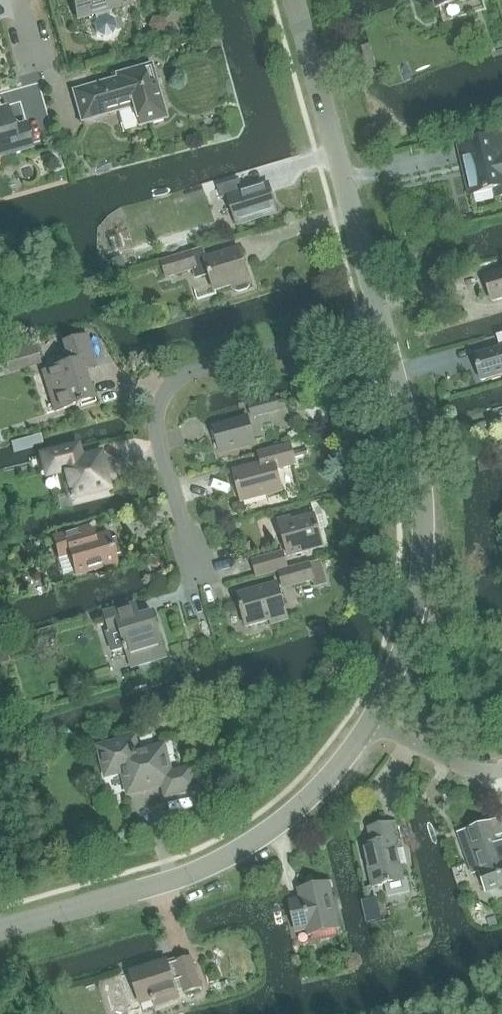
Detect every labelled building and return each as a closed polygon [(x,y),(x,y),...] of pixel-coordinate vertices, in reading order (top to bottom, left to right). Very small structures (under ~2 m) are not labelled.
[(94,15),(96,22),(94,26),(96,33),(103,37),(111,35),(115,27),(112,20),(108,17),(107,12),(118,8),(116,0),(72,0),(77,20),(94,15)] [(437,9),(467,0),(434,0),(437,9)] [(370,42),(360,45),(367,69),(377,66),(370,42)] [(165,118),(150,67),(117,76),(118,78),(106,81),(107,86),(97,89),(96,86),(74,92),(81,119),(105,112),(106,114),(133,106),(138,125),(165,118)] [(31,148),(25,124),(12,128),(6,108),(0,110),(0,157),(31,148)] [(495,138),(458,146),(464,174),(468,173),(473,195),(494,190),(497,199),(501,198),(501,150),(498,151),(495,138)] [(243,192),(239,180),(217,187),(221,199),(228,197),(237,225),(277,213),(268,184),(243,192)] [(192,253),(162,263),(166,278),(193,270),(196,279),(209,275),(214,291),(231,286),(232,289),(235,291),(239,292),(247,290),(249,287),(250,284),(239,250),(195,263),(192,253)] [(122,256),(109,260),(114,273),(126,269),(122,256)] [(501,300),(501,272),(485,277),(492,302),(501,300)] [(501,375),(501,334),(496,335),(500,348),(474,356),(481,381),(501,375)] [(55,412),(91,401),(80,367),(94,363),(86,336),(63,343),(69,364),(43,372),(55,412)] [(34,342),(18,347),(23,363),(39,359),(34,342)] [(252,418),(279,410),(276,399),(249,406),(252,418)] [(220,453),(255,444),(248,418),(213,428),(220,453)] [(44,480),(64,475),(68,493),(69,498),(70,499),(108,489),(106,478),(109,477),(105,465),(102,465),(100,454),(83,458),(80,442),(37,452),(44,480)] [(242,501),(282,490),(276,470),(296,465),(294,458),(292,448),(291,447),(291,445),(258,453),(262,465),(234,472),(242,501)] [(301,445),(291,447),(292,448),(294,458),(308,454),(306,449),(302,450),(301,445)] [(68,493),(57,496),(59,507),(71,504),(70,499),(69,498),(68,493)] [(323,547),(315,516),(291,523),(290,519),(279,522),(289,555),(323,547)] [(80,543),(77,531),(53,538),(59,558),(70,555),(75,575),(116,564),(107,535),(80,543)] [(257,577),(288,569),(283,553),(252,562),(257,577)] [(283,588),(314,580),(310,564),(279,573),(283,588)] [(271,624),(287,619),(278,585),(237,596),(246,627),(270,620),(271,624)] [(136,619),(132,605),(105,614),(111,633),(120,630),(128,656),(150,650),(150,652),(163,648),(153,613),(136,619)] [(104,780),(125,775),(129,793),(162,785),(166,798),(197,790),(192,768),(170,773),(163,748),(141,753),(137,735),(95,745),(104,780)] [(37,750),(30,752),(32,762),(40,760),(37,750)] [(465,829),(470,842),(471,844),(473,851),(466,854),(473,875),(479,873),(485,890),(496,886),(497,889),(501,888),(501,837),(501,834),(501,830),(497,817),(465,829)] [(374,853),(365,855),(372,888),(384,885),(387,897),(410,892),(407,878),(403,879),(396,849),(402,848),(396,823),(368,829),(372,845),(374,853)] [(309,936),(338,929),(328,884),(299,890),(301,898),(289,901),(296,933),(308,930),(309,936)] [(378,897),(367,899),(371,920),(383,917),(378,897)] [(200,989),(191,958),(168,965),(167,962),(130,973),(140,1004),(152,1000),(152,1002),(154,1001),(156,1007),(179,1000),(174,983),(181,980),(185,993),(200,989)]
